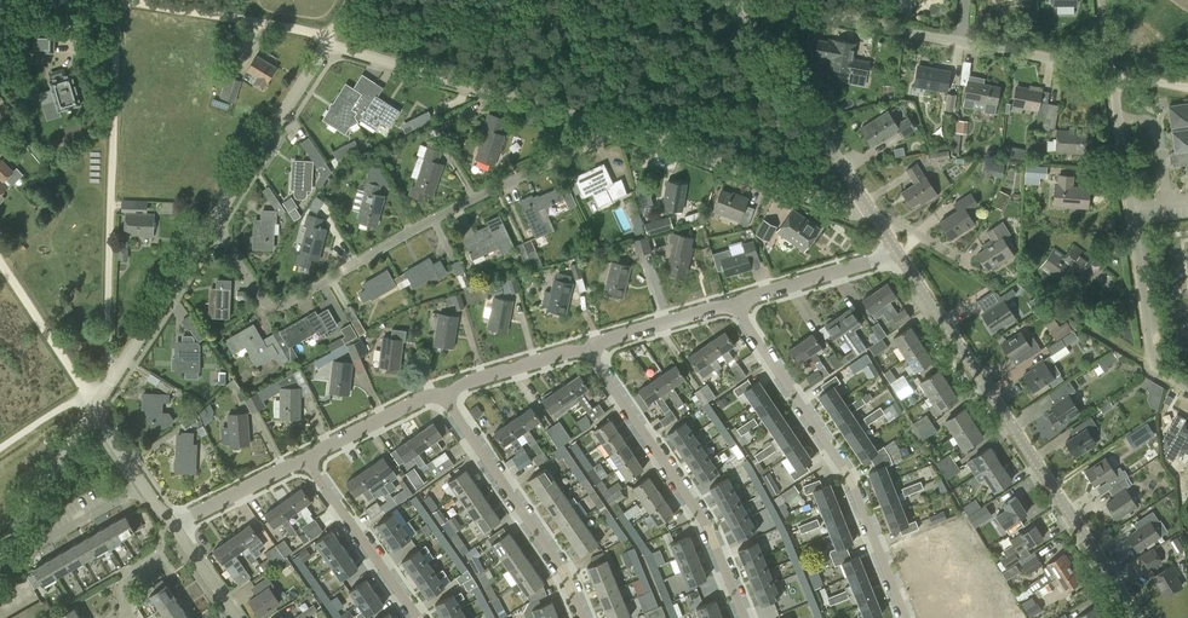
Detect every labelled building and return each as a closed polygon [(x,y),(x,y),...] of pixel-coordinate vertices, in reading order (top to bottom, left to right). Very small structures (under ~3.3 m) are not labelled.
[(54,53),(55,32),(31,32),(30,52),(54,53)] [(833,42),(818,39),(816,55),(831,58),(829,67),(847,71),(847,72),(850,72),(849,80),(865,83),(869,61),(852,58),(855,44),(833,40),(833,42)] [(1088,51),(1085,44),(1077,47),(1080,54),(1088,51)] [(267,82),(276,67),(257,55),(247,70),(258,77),(254,84),(263,89),(267,82)] [(946,91),(950,71),(918,66),(914,85),(946,91)] [(58,110),(80,104),(71,74),(50,80),(58,110)] [(997,104),(1000,87),(979,83),(980,77),(969,75),(963,106),(973,108),(975,100),(986,102),(984,112),(995,114),(997,104)] [(234,101),(241,81),(228,76),(221,97),(234,101)] [(355,115),(368,94),(364,91),(362,94),(346,85),(326,116),(340,125),(338,128),(344,132),(347,128),(359,122),(355,116),(355,115)] [(1032,89),(1017,86),(1013,105),(1037,109),(1036,116),(1044,118),(1043,127),(1055,129),(1059,105),(1039,101),(1041,88),(1033,87),(1032,89)] [(355,115),(355,116),(357,113),(363,116),(361,120),(376,129),(382,120),(389,125),(399,111),(370,92),(368,94),(355,115)] [(954,111),(956,95),(947,93),(945,109),(954,111)] [(1169,106),(1175,151),(1171,152),(1173,166),(1185,164),(1187,175),(1187,103),(1169,106)] [(896,125),(888,111),(861,128),(871,144),(886,134),(888,137),(899,130),(903,136),(914,128),(908,117),(896,125)] [(494,165),(504,135),(499,134),(505,119),(489,113),(484,128),(487,129),(477,159),(494,165)] [(441,132),(456,124),(452,117),(438,125),(441,132)] [(415,118),(409,121),(413,129),(419,126),(415,118)] [(966,133),(968,121),(956,120),(955,132),(966,133)] [(440,133),(437,127),(432,130),(435,136),(440,133)] [(1086,153),(1087,131),(1056,129),(1055,151),(1086,153)] [(317,168),(326,162),(309,137),(300,142),(317,168)] [(360,149),(355,140),(333,151),(337,160),(360,149)] [(433,194),(443,164),(438,162),(441,152),(427,147),(420,165),(423,166),(415,187),(412,186),(409,195),(422,199),(425,192),(433,194)] [(1015,147),(1013,157),(1023,159),(1025,149),(1015,147)] [(930,161),(950,158),(948,150),(929,153),(930,161)] [(670,167),(672,155),(660,153),(658,165),(670,167)] [(8,186),(3,180),(13,170),(2,159),(0,161),(0,203),(4,200),(4,197),(0,194),(8,186)] [(311,189),(311,182),(312,168),(312,162),(300,161),(300,167),(293,167),(292,188),(295,188),(294,194),(295,197),(298,199),(303,199),(306,197),(307,194),(308,189),(311,189)] [(326,162),(317,168),(321,174),(315,185),(320,188),(332,171),(326,162)] [(612,183),(604,164),(576,177),(578,182),(570,186),(575,195),(582,191),(584,196),(592,192),(599,207),(611,201),(627,193),(621,179),(612,183)] [(925,177),(916,164),(906,170),(915,183),(902,192),(911,206),(925,197),(927,200),(937,193),(926,176),(925,177)] [(994,164),(992,174),(1002,177),(1005,166),(994,164)] [(1072,186),(1073,176),(1059,175),(1058,185),(1056,185),(1054,205),(1087,207),(1089,188),(1072,186)] [(687,183),(666,180),(662,208),(683,211),(687,183)] [(376,226),(384,196),(378,194),(381,185),(367,182),(364,191),(366,191),(358,221),(376,226)] [(648,184),(636,187),(641,209),(653,206),(648,184)] [(279,215),(285,211),(269,186),(263,190),(279,215)] [(539,210),(565,198),(560,187),(534,198),(532,195),(519,201),(536,238),(553,230),(548,220),(544,221),(539,210)] [(740,197),(722,190),(714,210),(739,220),(738,222),(748,226),(755,208),(745,204),(748,198),(741,196),(740,197)] [(951,238),(974,223),(966,211),(977,204),(971,194),(954,204),(958,210),(940,222),(951,238)] [(283,202),(295,220),(301,215),(296,208),(298,206),(292,196),(283,202)] [(804,250),(820,229),(793,210),(778,231),(804,250)] [(275,222),(276,211),(262,211),(262,227),(255,226),(254,236),(252,236),(251,237),(250,245),(252,247),(254,247),(254,248),(273,248),(274,222),(275,222)] [(153,236),(154,214),(126,213),(125,235),(153,236)] [(319,259),(327,229),(322,227),(324,219),(308,215),(306,224),(309,224),(300,255),(299,255),(296,263),(309,266),(311,257),(319,259)] [(515,247),(500,215),(486,221),(489,227),(481,231),(480,229),(474,231),(471,223),(457,229),(466,248),(467,248),(472,260),(499,247),(501,253),(515,247)] [(648,236),(674,228),(670,216),(645,224),(648,236)] [(769,242),(777,227),(763,219),(755,234),(769,242)] [(694,229),(703,226),(701,220),(692,223),(694,229)] [(987,232),(991,239),(981,245),(984,249),(978,253),(988,269),(997,263),(998,265),(1013,255),(1003,238),(1010,234),(1002,222),(987,232)] [(636,228),(635,227),(632,228),(636,235),(644,231),(642,225),(636,228)] [(685,278),(692,247),(690,247),(692,238),(673,233),(671,242),(674,243),(667,274),(685,278)] [(638,256),(652,251),(647,236),(633,240),(638,256)] [(1112,241),(1102,240),(1101,247),(1111,249),(1112,241)] [(727,275),(751,268),(748,258),(757,255),(753,242),(744,244),(746,251),(722,258),(727,275)] [(525,264),(531,261),(523,243),(517,245),(525,264)] [(1094,260),(1073,245),(1064,255),(1054,248),(1040,267),(1059,281),(1068,269),(1079,277),(1094,260)] [(536,268),(543,265),(536,249),(529,252),(536,268)] [(406,272),(399,276),(402,280),(408,277),(414,286),(436,274),(439,277),(448,272),(440,259),(432,264),(429,258),(405,271),(406,272)] [(575,279),(583,277),(578,262),(571,264),(575,279)] [(623,296),(630,266),(612,262),(605,292),(623,296)] [(367,305),(396,289),(386,271),(357,287),(367,305)] [(463,287),(470,284),(464,272),(457,275),(463,287)] [(512,294),(520,291),(515,276),(507,279),(512,294)] [(566,313),(573,283),(555,279),(552,292),(546,290),(542,306),(548,307),(547,309),(566,313)] [(875,291),(884,304),(887,309),(892,305),(889,301),(896,296),(887,283),(875,291)] [(1008,323),(1016,318),(1005,302),(1016,294),(1013,288),(988,305),(991,309),(983,315),(993,331),(1006,322),(1008,323)] [(229,317),(230,290),(211,289),(210,316),(229,317)] [(872,312),(884,304),(875,291),(863,299),(872,312)] [(465,307),(460,293),(445,297),(447,304),(455,302),(457,310),(465,307)] [(507,331),(512,301),(494,297),(488,328),(507,331)] [(837,316),(861,351),(867,347),(854,330),(861,325),(859,321),(850,308),(837,316)] [(904,308),(892,316),(893,318),(899,326),(911,317),(904,308)] [(887,309),(882,313),(888,322),(893,318),(892,316),(887,309)] [(453,347),(458,317),(439,314),(434,344),(453,347)] [(825,320),(825,323),(834,338),(837,336),(842,343),(846,340),(857,355),(861,351),(837,316),(834,319),(833,318),(829,317),(825,320)] [(274,333),(289,359),(290,361),(297,357),(291,345),(318,330),(321,335),(328,331),(319,317),(309,323),(305,317),(281,331),(280,330),(274,333)] [(360,335),(366,331),(359,318),(352,322),(360,335)] [(1075,329),(1079,325),(1070,319),(1068,322),(1075,329)] [(1072,330),(1066,321),(1059,326),(1058,324),(1049,330),(1056,341),(1072,330)] [(880,339),(887,334),(878,322),(872,327),(880,339)] [(345,343),(357,336),(350,323),(341,329),(345,336),(342,338),(345,343)] [(289,359),(274,333),(262,340),(253,324),(226,340),(233,353),(246,345),(257,365),(275,354),(281,364),(289,359)] [(199,342),(205,337),(196,325),(190,329),(199,342)] [(912,344),(919,340),(910,327),(894,338),(906,357),(916,350),(912,344)] [(713,340),(722,353),(728,362),(734,358),(728,349),(734,345),(725,332),(713,340)] [(1026,339),(1021,332),(1002,344),(1012,359),(1022,352),(1026,359),(1042,349),(1032,335),(1026,339)] [(800,342),(809,355),(819,369),(824,365),(815,351),(821,347),(812,334),(800,342)] [(1067,335),(1061,339),(1065,345),(1065,346),(1072,342),(1067,335)] [(399,368),(403,340),(383,337),(380,366),(399,368)] [(875,355),(887,346),(882,338),(869,347),(875,355)] [(354,342),(360,357),(368,354),(362,339),(354,342)] [(1051,354),(1065,345),(1061,339),(1047,348),(1051,354)] [(715,357),(722,353),(713,340),(701,348),(710,361),(713,366),(716,371),(717,371),(722,367),(715,357)] [(916,350),(906,357),(915,370),(932,359),(919,340),(912,344),(916,350)] [(195,368),(195,343),(183,342),(183,349),(177,349),(176,370),(186,370),(186,378),(199,378),(199,368),(195,368)] [(353,360),(360,357),(354,342),(347,345),(353,360)] [(797,363),(809,355),(800,342),(788,350),(797,363)] [(698,369),(710,361),(701,348),(689,356),(698,369)] [(835,369),(842,364),(834,353),(828,357),(835,369)] [(1098,363),(1105,369),(1114,359),(1107,353),(1098,363)] [(1033,392),(1055,378),(1046,365),(1053,361),(1050,356),(1031,368),(1032,370),(1023,376),(1033,392)] [(349,394),(352,363),(334,361),(330,391),(349,394)] [(870,378),(879,373),(872,361),(862,366),(870,378)] [(729,377),(742,369),(738,362),(725,371),(729,377)] [(664,373),(673,386),(685,378),(676,365),(664,373)] [(719,375),(717,371),(716,371),(713,366),(708,370),(714,378),(719,375)] [(812,385),(824,377),(817,368),(806,376),(812,385)] [(884,371),(889,381),(896,378),(890,368),(884,371)] [(300,386),(308,382),(301,369),(293,373),(300,386)] [(742,369),(729,377),(733,384),(746,375),(742,369)] [(929,396),(948,384),(939,370),(920,382),(929,396)] [(281,386),(297,381),(293,373),(278,381),(281,386)] [(684,402),(673,386),(664,373),(652,381),(664,400),(671,395),(678,406),(684,402)] [(896,391),(909,383),(903,374),(890,383),(896,391)] [(567,383),(579,401),(587,411),(593,407),(582,392),(588,388),(579,375),(567,383)] [(828,409),(842,399),(834,387),(841,382),(836,375),(822,385),(826,391),(819,396),(828,409)] [(170,394),(174,387),(160,379),(156,385),(170,394)] [(753,404),(768,394),(759,381),(751,386),(746,380),(733,389),(738,396),(745,391),(753,404)] [(1057,427),(1068,420),(1067,419),(1079,411),(1069,395),(1076,391),(1069,380),(1048,393),(1055,404),(1051,406),(1055,411),(1049,415),(1057,427)] [(1160,393),(1163,385),(1151,380),(1147,388),(1160,393)] [(664,400),(652,381),(640,389),(648,403),(655,398),(664,412),(670,409),(664,400)] [(567,409),(579,401),(567,383),(555,391),(564,404),(564,405),(567,409)] [(701,388),(709,400),(715,396),(707,383),(701,388)] [(909,383),(896,391),(901,399),(914,391),(909,383)] [(929,396),(924,399),(929,406),(934,403),(939,410),(957,398),(948,384),(929,396)] [(300,418),(300,388),(281,388),(281,418),(300,418)] [(708,401),(709,400),(701,388),(694,392),(699,399),(694,402),(698,407),(702,405),(708,401)] [(241,401),(246,398),(242,390),(237,393),(241,401)] [(563,412),(567,409),(564,405),(564,404),(555,391),(550,394),(548,391),(541,395),(541,396),(552,412),(560,407),(563,412)] [(252,413),(266,406),(259,392),(245,399),(252,413)] [(851,413),(871,399),(866,393),(847,406),(842,399),(828,409),(837,422),(851,413)] [(169,412),(161,412),(162,402),(169,402),(169,395),(143,394),(142,421),(151,421),(151,428),(164,428),(175,421),(169,412)] [(762,417),(776,407),(768,394),(753,404),(762,417)] [(716,401),(720,408),(728,403),(723,396),(716,401)] [(199,409),(202,403),(196,400),(192,405),(199,409)] [(710,417),(716,413),(708,401),(702,405),(710,417)] [(896,401),(888,406),(894,417),(903,412),(896,401)] [(483,413),(477,404),(469,409),(476,418),(483,413)] [(593,407),(587,411),(592,420),(604,412),(598,404),(593,407)] [(880,406),(872,412),(876,419),(883,414),(885,413),(882,410),(880,406)] [(528,429),(540,420),(531,407),(519,416),(528,429)] [(771,430),(785,420),(776,407),(762,417),(771,430)] [(954,435),(974,422),(964,408),(945,421),(954,435)] [(664,426),(677,418),(672,411),(660,419),(664,426)] [(860,425),(845,435),(854,448),(869,438),(864,431),(870,427),(869,424),(876,419),(872,412),(863,418),(865,421),(860,425)] [(228,415),(230,434),(222,434),(222,442),(225,444),(231,444),(231,445),(233,445),(234,448),(240,448),(241,445),(250,444),(247,413),(228,415)] [(718,429),(724,425),(716,413),(710,417),(718,429)] [(845,435),(860,425),(851,413),(837,422),(845,435)] [(918,431),(932,422),(926,414),(913,423),(918,431)] [(185,429),(198,421),(194,415),(181,423),(185,429)] [(582,431),(591,426),(590,420),(586,415),(576,421),(582,431)] [(548,458),(528,429),(519,416),(507,423),(516,436),(522,432),(532,447),(532,446),(538,454),(532,458),(537,465),(548,458)] [(750,430),(758,424),(754,417),(745,423),(750,430)] [(1076,457),(1096,444),(1090,434),(1099,428),(1091,417),(1078,426),(1082,432),(1066,442),(1076,457)] [(1187,418),(1186,419),(1185,419),(1183,420),(1182,421),(1181,422),(1180,423),(1180,425),(1180,426),(1180,428),(1180,429),(1180,430),(1179,432),(1186,435),(1178,449),(1187,454),(1187,417),(1187,418)] [(602,442),(618,431),(610,419),(594,430),(602,442)] [(774,447),(794,433),(785,420),(771,430),(776,437),(770,441),(771,443),(774,447)] [(685,421),(668,433),(676,445),(694,434),(685,421)] [(559,422),(553,426),(564,443),(570,439),(559,422)] [(932,422),(918,431),(924,439),(937,430),(932,422)] [(974,422),(954,435),(964,449),(983,436),(974,422)] [(1125,436),(1133,448),(1155,434),(1147,422),(1125,436)] [(421,431),(430,444),(436,453),(442,449),(436,440),(442,436),(433,423),(421,431)] [(533,461),(516,436),(507,423),(495,432),(504,445),(510,441),(516,450),(514,451),(520,460),(516,463),(520,469),(533,461)] [(743,434),(750,430),(745,423),(737,429),(735,426),(731,429),(735,435),(741,431),(743,434)] [(726,441),(732,436),(724,425),(718,429),(726,441)] [(553,426),(546,430),(557,447),(564,443),(553,426)] [(418,453),(418,452),(430,444),(421,431),(409,439),(418,453)] [(611,454),(627,444),(618,431),(602,442),(611,454)] [(743,434),(741,431),(735,435),(742,445),(748,441),(743,434)] [(789,456),(803,446),(794,433),(774,447),(771,443),(763,449),(768,456),(776,450),(777,452),(783,448),(789,456)] [(702,446),(694,434),(676,445),(685,458),(702,446)] [(195,472),(196,444),(194,443),(194,435),(178,435),(177,460),(174,461),(174,469),(176,470),(176,471),(195,472)] [(742,464),(748,460),(740,449),(732,436),(726,441),(737,456),(731,461),(735,468),(742,464)] [(875,462),(899,449),(900,449),(893,439),(884,446),(877,450),(873,446),(869,438),(854,448),(863,460),(870,455),(875,462)] [(426,463),(418,452),(418,453),(409,439),(397,447),(406,460),(413,456),(420,467),(426,463)] [(580,460),(586,456),(576,442),(571,446),(580,460)] [(1158,442),(1146,443),(1147,453),(1159,452),(1158,442)] [(568,464),(574,460),(564,444),(553,451),(559,460),(563,456),(568,464)] [(619,467),(635,456),(627,444),(611,454),(619,467)] [(710,459),(702,446),(685,458),(693,470),(710,459)] [(803,446),(789,456),(796,468),(790,473),(794,480),(808,471),(803,465),(811,459),(803,446)] [(994,471),(1002,466),(989,447),(973,458),(981,471),(990,465),(994,471)] [(768,456),(763,449),(754,455),(756,457),(759,462),(761,460),(768,456)] [(874,486),(891,480),(885,466),(893,463),(892,463),(902,459),(899,449),(875,462),(878,469),(869,472),(874,486)] [(444,452),(432,460),(436,466),(449,457),(445,451),(444,452)] [(942,470),(955,462),(950,454),(937,462),(942,470)] [(371,466),(389,493),(396,488),(391,481),(398,476),(384,456),(371,466)] [(590,474),(595,470),(586,456),(580,460),(590,474)] [(635,456),(619,467),(627,479),(643,468),(635,456)] [(435,477),(453,465),(449,457),(436,466),(432,460),(426,464),(435,477)] [(1112,487),(1129,476),(1125,470),(1123,471),(1120,467),(1114,471),(1106,458),(1085,472),(1094,485),(1106,477),(1108,481),(1107,482),(1108,481),(1112,487)] [(719,471),(710,459),(693,470),(701,483),(719,471)] [(579,479),(585,475),(574,460),(568,464),(579,479)] [(754,485),(761,482),(753,467),(748,460),(742,464),(746,470),(754,485)] [(955,462),(942,470),(948,479),(960,471),(955,462)] [(934,472),(932,465),(925,468),(928,475),(934,472)] [(1011,480),(1002,466),(994,471),(990,465),(981,471),(975,475),(980,482),(986,478),(994,491),(1011,480)] [(385,496),(389,493),(371,466),(359,474),(372,493),(380,488),(385,496)] [(537,492),(555,480),(546,467),(528,479),(537,492)] [(457,494),(474,482),(465,469),(448,481),(457,494)] [(599,488),(605,484),(595,470),(590,474),(599,488)] [(375,496),(372,493),(359,474),(346,482),(355,496),(362,491),(368,501),(375,496)] [(419,475),(411,481),(416,488),(425,483),(419,475)] [(584,498),(596,491),(585,475),(579,479),(589,494),(584,497),(584,498)] [(655,489),(657,488),(648,476),(633,487),(641,499),(655,489)] [(1129,476),(1112,487),(1108,490),(1113,496),(1115,495),(1117,497),(1106,503),(1116,519),(1137,506),(1126,489),(1130,486),(1126,479),(1129,476)] [(409,495),(416,490),(407,477),(400,482),(409,495)] [(728,477),(710,487),(717,500),(735,490),(728,477)] [(773,495),(780,491),(773,479),(766,482),(773,495)] [(819,505),(836,498),(829,483),(822,486),(820,479),(803,486),(806,494),(814,491),(816,497),(819,505)] [(546,505),(564,493),(555,480),(537,492),(546,505)] [(880,500),(896,494),(891,480),(874,486),(880,500)] [(903,491),(922,484),(921,481),(902,488),(903,491)] [(466,507),(483,494),(474,482),(457,494),(466,507)] [(762,499),(768,496),(761,482),(754,485),(757,489),(753,494),(755,497),(759,494),(762,499)] [(609,502),(623,493),(620,489),(612,495),(605,484),(599,488),(609,502)] [(786,501),(800,492),(795,484),(781,493),(782,494),(774,499),(778,505),(786,500),(786,501)] [(922,484),(903,491),(905,495),(923,488),(922,484)] [(301,488),(289,497),(290,498),(298,510),(299,509),(308,522),(301,528),(305,534),(319,524),(314,518),(314,519),(310,514),(312,513),(306,504),(311,501),(301,488)] [(664,501),(665,501),(657,488),(655,489),(641,499),(649,511),(664,501)] [(735,490),(717,500),(725,513),(742,503),(735,490)] [(600,510),(606,506),(596,491),(584,498),(593,510),(598,506),(600,510)] [(385,496),(384,497),(392,508),(397,504),(389,493),(385,496)] [(555,517),(572,505),(577,502),(574,497),(569,500),(564,493),(546,505),(555,517)] [(617,514),(623,510),(617,502),(626,496),(623,493),(609,502),(617,514)] [(439,507),(430,494),(424,499),(433,511),(439,507)] [(474,519),(492,507),(483,494),(466,507),(474,519)] [(886,516),(902,509),(896,494),(880,500),(886,516)] [(419,512),(425,508),(416,495),(410,499),(419,512)] [(770,514),(776,510),(768,496),(762,499),(770,514)] [(286,518),(298,510),(290,498),(289,497),(277,505),(286,518)] [(1005,510),(995,516),(1005,530),(1006,529),(1009,534),(1024,524),(1020,519),(1028,514),(1026,511),(1027,510),(1023,503),(1021,504),(1016,497),(1002,506),(1005,510)] [(447,508),(456,501),(453,498),(444,504),(447,508)] [(825,519),(841,513),(836,498),(819,505),(823,513),(825,519)] [(968,515),(981,507),(975,498),(962,507),(968,515)] [(371,518),(383,510),(377,501),(365,509),(371,518)] [(658,524),(674,513),(665,501),(664,501),(649,511),(658,524)] [(742,503),(725,513),(732,526),(749,516),(742,503)] [(274,526),(286,518),(277,505),(265,514),(274,526)] [(563,530),(581,518),(572,505),(555,517),(563,530)] [(984,505),(968,516),(974,526),(991,515),(984,505)] [(606,529),(617,522),(606,506),(600,510),(606,519),(601,522),(606,529)] [(448,520),(439,507),(433,511),(442,524),(448,520)] [(492,507),(474,519),(483,532),(501,520),(492,507)] [(428,524),(433,520),(425,508),(419,512),(428,524)] [(798,508),(790,511),(793,516),(801,512),(798,508)] [(902,509),(886,516),(892,530),(900,526),(903,534),(918,528),(915,520),(908,523),(902,509)] [(625,526),(631,522),(623,510),(617,514),(625,526)] [(780,532),(786,529),(784,525),(776,510),(770,514),(780,532)] [(932,524),(947,518),(944,510),(929,516),(932,524)] [(1137,551),(1160,536),(1153,526),(1160,522),(1153,511),(1138,521),(1142,527),(1128,536),(1137,551)] [(376,524),(385,537),(403,525),(394,512),(376,524)] [(831,534),(847,527),(841,513),(825,519),(831,534)] [(122,539),(135,531),(126,515),(113,523),(122,539)] [(749,516),(732,526),(739,539),(757,530),(749,516)] [(572,542),(590,530),(581,518),(563,530),(572,542)] [(799,529),(819,522),(817,518),(798,526),(799,529)] [(436,536),(442,532),(433,520),(428,524),(436,536)] [(617,522),(606,529),(611,535),(615,532),(622,541),(627,537),(617,522)] [(633,538),(639,533),(631,522),(625,526),(633,538)] [(819,522),(799,529),(801,533),(820,526),(819,522)] [(100,531),(109,546),(122,539),(113,523),(100,531)] [(252,552),(255,558),(262,553),(259,548),(264,544),(250,524),(238,533),(247,546),(250,551),(251,551),(252,552)] [(291,535),(296,531),(291,524),(285,527),(291,535)] [(319,524),(305,534),(310,540),(323,530),(319,524)] [(451,524),(445,528),(451,536),(457,532),(451,524)] [(403,525),(385,537),(394,550),(411,537),(403,525)] [(1042,538),(1034,526),(1022,534),(1021,533),(1011,540),(1014,543),(1003,550),(1006,555),(1000,559),(1007,569),(1020,560),(1015,553),(1028,544),(1029,546),(1042,538)] [(832,558),(845,553),(843,547),(853,543),(847,527),(831,534),(837,548),(829,551),(832,558)] [(788,552),(795,549),(789,534),(786,529),(780,532),(788,552)] [(930,552),(950,544),(944,529),(924,537),(930,552)] [(590,530),(572,542),(581,555),(599,543),(590,530)] [(86,538),(96,554),(109,546),(100,531),(86,538)] [(323,555),(340,543),(331,531),(315,542),(323,555)] [(500,557),(518,545),(509,531),(491,544),(500,557)] [(445,548),(450,544),(442,532),(436,536),(445,548)] [(235,554),(247,546),(238,533),(226,541),(235,554)] [(645,554),(652,552),(639,533),(633,538),(641,550),(645,554)] [(676,558),(695,550),(689,536),(670,544),(676,558)] [(915,537),(897,543),(925,617),(944,617),(915,537)] [(1169,541),(1172,547),(1180,543),(1177,537),(1169,541)] [(95,554),(96,554),(86,538),(73,546),(82,561),(95,554)] [(275,546),(283,558),(286,556),(293,552),(284,539),(275,546)] [(469,550),(461,539),(455,543),(463,554),(469,550)] [(757,540),(737,549),(743,563),(763,554),(757,540)] [(214,550),(223,563),(235,554),(226,541),(214,550)] [(349,555),(340,543),(323,555),(332,567),(349,555)] [(453,560),(459,556),(450,544),(445,548),(453,560)] [(936,567),(956,559),(950,544),(930,552),(936,567)] [(509,569),(526,557),(518,545),(500,557),(509,569)] [(82,561),(73,546),(60,553),(69,569),(71,568),(82,561)] [(276,563),(283,558),(275,546),(265,553),(273,565),(276,563)] [(633,565),(640,562),(634,547),(627,550),(633,565)] [(298,554),(299,555),(304,562),(312,556),(306,548),(298,554)] [(419,548),(402,561),(410,573),(428,561),(419,548)] [(1149,570),(1163,562),(1154,548),(1141,555),(1149,570)] [(651,570),(658,567),(658,566),(664,563),(658,549),(652,552),(645,554),(651,570)] [(794,566),(801,563),(795,549),(788,552),(794,566)] [(695,550),(676,558),(681,572),(700,564),(695,550)] [(252,563),(257,559),(255,558),(252,552),(251,551),(250,551),(246,554),(252,563)] [(69,569),(60,553),(47,561),(56,577),(57,576),(69,569)] [(848,576),(864,570),(858,555),(848,559),(845,553),(832,558),(820,563),(823,570),(843,563),(848,576)] [(763,554),(743,563),(749,577),(769,568),(763,554)] [(986,563),(991,560),(987,554),(982,556),(986,563)] [(1044,585),(1072,567),(1063,554),(1048,565),(1043,568),(1045,572),(1043,573),(1044,574),(1028,585),(1033,592),(1037,589),(1038,588),(1039,589),(1044,585)] [(302,571),(308,567),(304,562),(299,555),(294,559),(302,571)] [(341,579),(357,567),(349,555),(332,567),(341,579)] [(1028,574),(1042,564),(1036,555),(1022,565),(1028,574)] [(283,558),(276,563),(281,570),(291,563),(286,556),(283,558)] [(463,582),(473,576),(468,569),(459,556),(453,560),(462,573),(456,577),(460,584),(463,582)] [(477,574),(484,571),(476,557),(470,561),(477,574)] [(518,582),(535,570),(526,557),(509,569),(518,582)] [(593,581),(613,573),(607,558),(587,566),(593,581)] [(941,581),(962,573),(956,559),(936,567),(941,581)] [(991,560),(986,563),(990,569),(995,567),(991,560)] [(56,577),(47,561),(34,568),(43,584),(56,577)] [(428,561),(410,573),(419,586),(437,573),(428,561)] [(639,579),(646,576),(640,562),(633,565),(639,579)] [(800,581),(807,578),(801,563),(794,566),(800,581)] [(687,586),(706,578),(700,564),(681,572),(687,586)] [(1019,570),(1015,564),(1002,573),(1005,578),(1019,570)] [(1165,595),(1181,586),(1175,575),(1178,574),(1172,565),(1153,576),(1165,595)] [(311,583),(316,579),(308,567),(302,571),(311,583)] [(657,585),(664,582),(658,567),(651,570),(657,585)] [(1041,595),(1048,591),(1060,583),(1064,590),(1080,580),(1072,567),(1044,585),(1039,589),(1038,588),(1037,589),(1041,595)] [(245,568),(233,577),(239,585),(251,576),(245,568)] [(769,568),(749,577),(755,591),(775,583),(769,568)] [(535,570),(518,582),(527,595),(531,601),(547,595),(543,584),(544,583),(535,570)] [(854,591),(870,585),(864,570),(848,576),(852,585),(845,587),(846,590),(848,594),(854,591)] [(484,587),(491,584),(484,571),(477,574),(484,587)] [(437,573),(419,586),(428,598),(445,586),(437,573)] [(599,595),(619,587),(613,573),(593,581),(599,595)] [(947,596),(967,588),(962,573),(941,581),(947,596)] [(259,615),(280,601),(271,587),(274,585),(268,576),(253,586),(259,594),(251,599),(261,613),(258,615),(259,615)] [(478,600),(485,597),(478,585),(473,576),(463,582),(467,590),(472,588),(478,600)] [(645,594),(652,591),(646,576),(639,579),(645,594)] [(806,595),(813,592),(807,578),(800,581),(806,595)] [(319,595),(325,591),(316,579),(311,583),(319,595)] [(374,592),(366,580),(349,591),(358,603),(374,592)] [(663,600),(670,597),(664,582),(657,585),(663,600)] [(775,583),(755,591),(760,605),(781,597),(775,583)] [(159,607),(175,597),(166,584),(151,594),(159,607)] [(491,601),(498,597),(491,584),(484,587),(491,601)] [(860,606),(876,600),(870,585),(854,591),(860,606)] [(605,609),(624,601),(619,587),(599,595),(605,609)] [(953,610),(973,602),(967,588),(947,596),(953,610)] [(848,594),(846,590),(837,594),(840,601),(849,597),(848,594)] [(328,607),(333,603),(325,591),(319,595),(328,607)] [(653,591),(652,591),(645,594),(652,609),(659,606),(653,591)] [(383,604),(374,592),(358,603),(366,616),(383,604)] [(812,609),(818,606),(813,592),(806,595),(812,609)] [(454,594),(435,604),(442,617),(461,607),(454,594)] [(840,601),(837,594),(827,598),(830,605),(840,601)] [(183,610),(175,597),(159,607),(167,617),(170,617),(183,610)] [(485,612),(491,609),(485,597),(478,600),(485,612)] [(498,597),(491,601),(498,614),(505,611),(498,597)] [(669,615),(676,612),(670,597),(663,600),(669,615)] [(1035,603),(1032,597),(1022,604),(1031,617),(1042,609),(1037,602),(1035,603)] [(696,607),(700,617),(710,617),(722,613),(716,599),(696,607)] [(34,604),(41,616),(47,612),(41,600),(34,604)] [(860,606),(865,617),(874,617),(882,615),(876,600),(860,606)] [(558,616),(552,601),(532,609),(536,617),(552,617),(558,616)] [(605,609),(608,617),(626,617),(631,616),(624,601),(605,609)] [(953,610),(956,617),(977,617),(979,617),(973,602),(953,610)] [(342,616),(333,603),(328,607),(335,617),(338,617),(342,616)] [(34,617),(37,617),(41,616),(34,604),(28,608),(34,617)] [(308,616),(318,610),(314,604),(294,617),(305,617),(308,616)] [(644,612),(647,617),(658,617),(666,617),(665,615),(666,615),(661,605),(659,606),(652,609),(644,612)] [(818,606),(812,609),(815,617),(823,617),(818,606)] [(74,607),(58,616),(59,617),(80,617),(74,607)] [(442,617),(467,617),(461,607),(442,617)] [(25,617),(34,617),(28,608),(22,611),(25,617)] [(1095,608),(1078,617),(1100,617),(1095,608)] [(485,612),(488,617),(496,617),(491,609),(485,612)] [(183,610),(170,617),(189,617),(183,610)]
